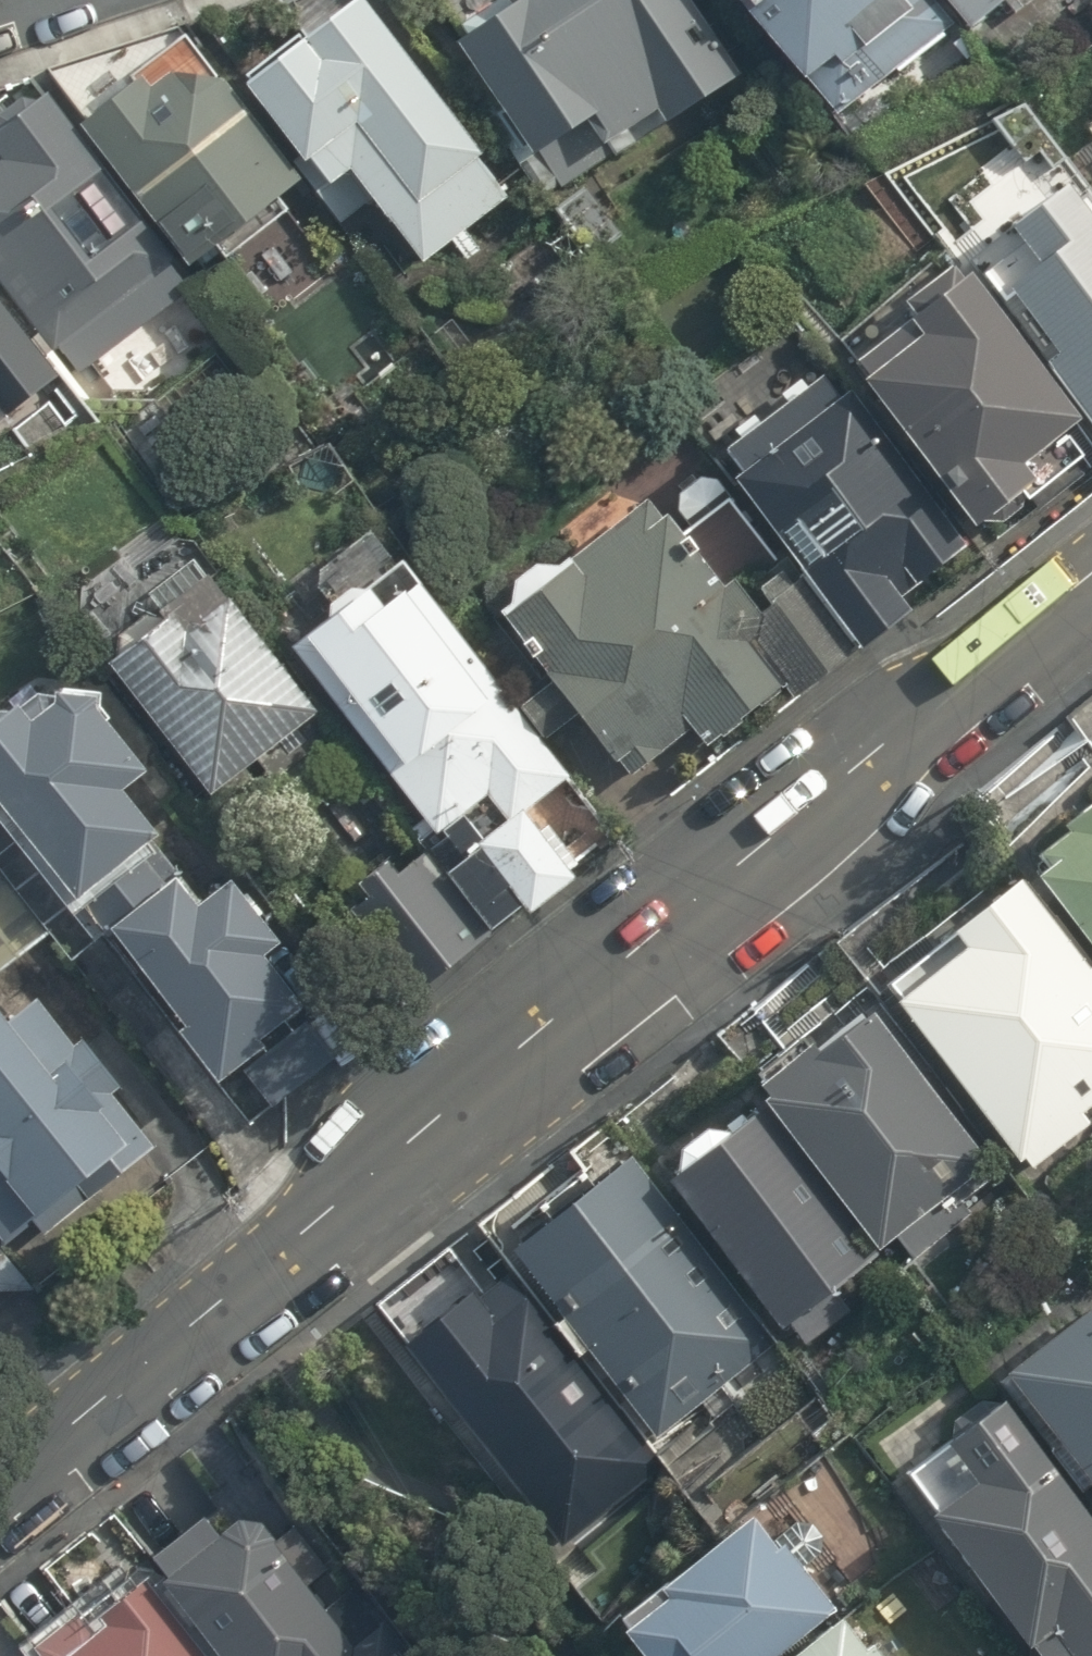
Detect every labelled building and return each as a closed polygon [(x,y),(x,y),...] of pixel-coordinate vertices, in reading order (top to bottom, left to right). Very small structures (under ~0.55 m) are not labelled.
[(375,0),(350,0),(253,71),(339,188),(359,173),(423,259),(516,191),(375,0)] [(690,0),(501,0),(454,31),(533,152),(586,118),(605,145),(731,63),(690,0)] [(948,0),(768,0),(849,109),(965,23),(948,0)] [(965,23),(996,0),(948,0),(965,23)] [(295,173),(189,34),(81,116),(187,254),(295,173)] [(53,95),(0,134),(0,276),(19,301),(42,284),(95,355),(193,282),(53,95)] [(972,275),(1085,422),(1091,417),(1091,198),(1085,189),(972,275)] [(989,557),(1091,479),(1091,431),(1085,422),(972,275),(847,370),(989,557)] [(56,383),(0,307),(0,424),(56,383)] [(989,557),(847,370),(717,468),(782,553),(860,655),(989,557)] [(730,592),(647,483),(496,598),(634,779),(701,728),(724,758),(860,655),(782,553),(730,592)] [(244,565),(113,660),(213,798),(344,704),(305,650),(244,565)] [(398,779),(511,697),(417,568),(305,650),(344,704),(398,779)] [(159,785),(60,657),(0,703),(0,804),(82,917),(178,848),(141,799),(159,785)] [(511,697),(398,779),(438,834),(373,881),(449,986),(627,858),(511,697)] [(1024,868),(1091,954),(1091,786),(1050,819),(1056,826),(1024,851),(1032,862),(1024,868)] [(82,917),(0,804),(0,977),(12,969),(82,917)] [(214,894),(178,848),(82,917),(221,1097),(333,1011),(232,880),(214,894)] [(883,995),(1015,1160),(1021,1155),(1029,1166),(1086,1121),(1079,1111),(1091,1101),(1091,975),(1008,870),(939,925),(943,930),(880,980),(889,991),(883,995)] [(10,1256),(148,1156),(12,969),(0,977),(0,1243),(10,1256)] [(753,1087),(748,1091),(872,1249),(891,1234),(910,1258),(978,1204),(962,1183),(987,1163),(862,1004),(806,1047),(798,1037),(746,1078),(753,1087)] [(660,1167),(654,1171),(775,1327),(784,1319),(803,1343),(851,1307),(835,1282),(863,1259),(740,1108),(717,1125),(692,1121),(663,1142),(660,1167)] [(537,1207),(494,1241),(653,1439),(776,1341),(618,1145),(578,1176),(572,1168),(531,1201),(537,1207)] [(10,1256),(0,1243),(0,1263),(10,1256)] [(460,1282),(391,1338),(557,1544),(658,1463),(498,1265),(467,1290),(460,1282)] [(998,1369),(1091,1489),(1091,1295),(998,1369)] [(996,1396),(901,1469),(929,1504),(920,1511),(1020,1643),(1023,1640),(1035,1655),(1091,1655),(1091,1522),(996,1396)] [(216,1655),(415,1655),(314,1524),(282,1548),(238,1492),(145,1563),(216,1655)] [(79,1618),(35,1651),(38,1655),(216,1655),(145,1563),(101,1506),(33,1558),(79,1618)] [(831,1606),(781,1538),(770,1546),(745,1512),(648,1583),(655,1591),(611,1623),(635,1655),(763,1655),(831,1606)] [(35,1651),(0,1606),(0,1655),(38,1655),(35,1651)] [(869,1639),(859,1646),(836,1613),(774,1655),(881,1655),(869,1639)]
